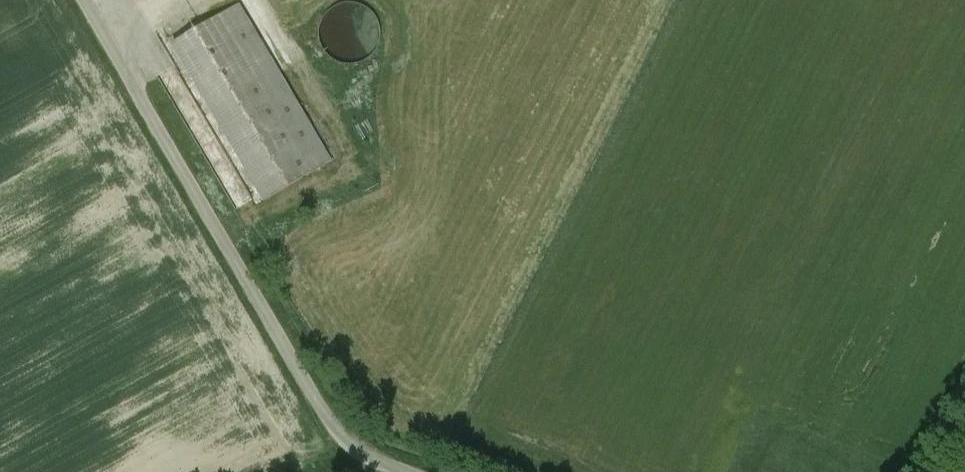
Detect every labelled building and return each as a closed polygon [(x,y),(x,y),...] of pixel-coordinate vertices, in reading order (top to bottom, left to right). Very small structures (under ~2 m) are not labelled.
[(347,4),(343,5),(334,8),(328,13),(324,18),(321,23),(319,30),(318,36),(319,42),(321,47),(324,53),(329,58),(335,62),(342,65),(348,66),(355,65),(362,63),(368,60),(373,55),(377,49),(379,44),(380,37),(380,29),(377,22),(374,16),(370,12),(365,8),(360,6),(353,4),(347,4)] [(239,7),(172,44),(264,200),(330,162),(239,7)]
